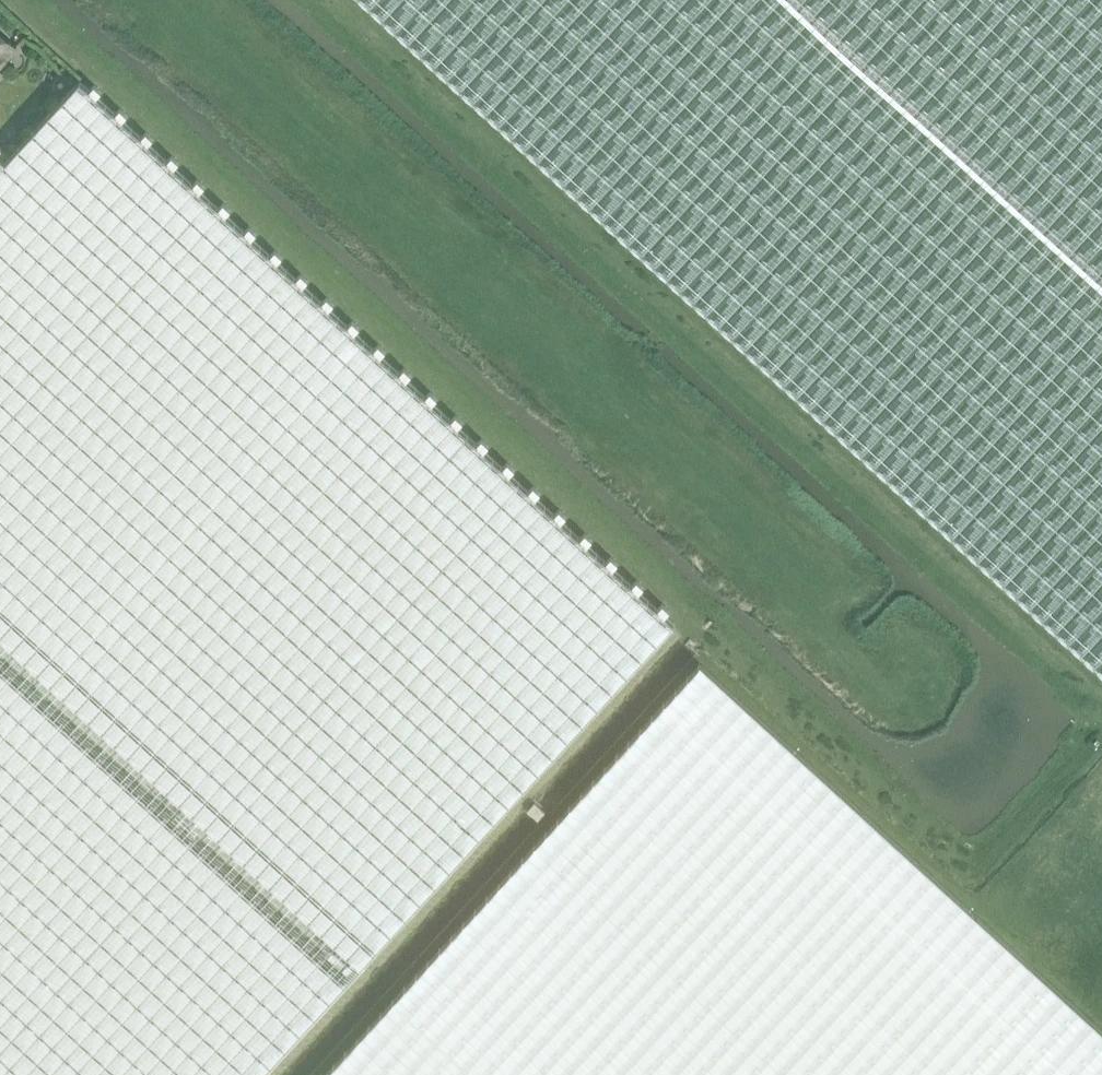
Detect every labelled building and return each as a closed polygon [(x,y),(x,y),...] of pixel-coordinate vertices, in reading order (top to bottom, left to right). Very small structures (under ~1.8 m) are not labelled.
[(1101,670),(1101,0),(362,0),(1101,670)] [(11,49),(0,40),(0,61),(11,49)] [(360,960),(671,623),(602,560),(492,461),(78,81),(7,158),(0,152),(0,1074),(257,1074),(360,960)] [(699,663),(393,999),(324,1074),(1101,1074),(1101,1030),(699,663)]
